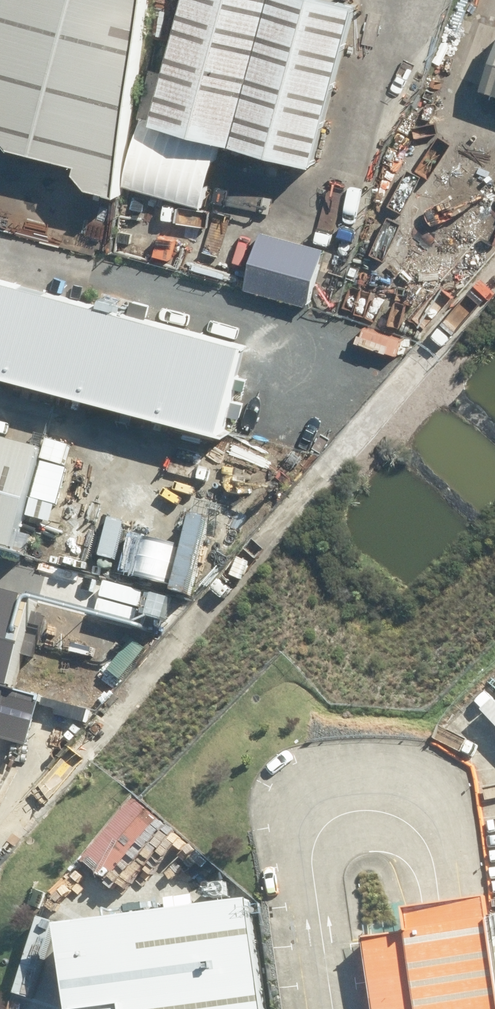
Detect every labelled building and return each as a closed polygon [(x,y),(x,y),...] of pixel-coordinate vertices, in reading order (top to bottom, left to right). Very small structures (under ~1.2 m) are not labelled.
[(0,40),(0,120),(18,149),(87,166),(86,172),(131,193),(156,0),(10,0),(0,40)] [(187,152),(262,171),(268,151),(322,165),(364,7),(338,0),(195,0),(163,123),(192,131),(187,152)] [(468,18),(465,29),(474,32),(477,21),(468,18)] [(494,84),(494,23),(490,21),(471,76),(494,84)] [(255,288),(317,305),(333,247),(270,231),(255,288)] [(235,427),(258,344),(0,274),(0,363),(235,427)] [(14,552),(23,517),(38,520),(52,466),(37,462),(41,450),(0,439),(0,548),(14,552)] [(39,600),(32,598),(21,596),(0,590),(0,686),(16,690),(39,600)] [(491,633),(494,628),(494,623),(488,616),(481,623),(491,633)] [(45,678),(95,692),(109,647),(58,633),(45,678)] [(12,697),(0,694),(0,742),(12,697)] [(51,1008),(267,1008),(247,882),(36,915),(51,1008)] [(455,909),(408,916),(411,937),(375,942),(384,1008),(494,1008),(494,904),(455,909)]
